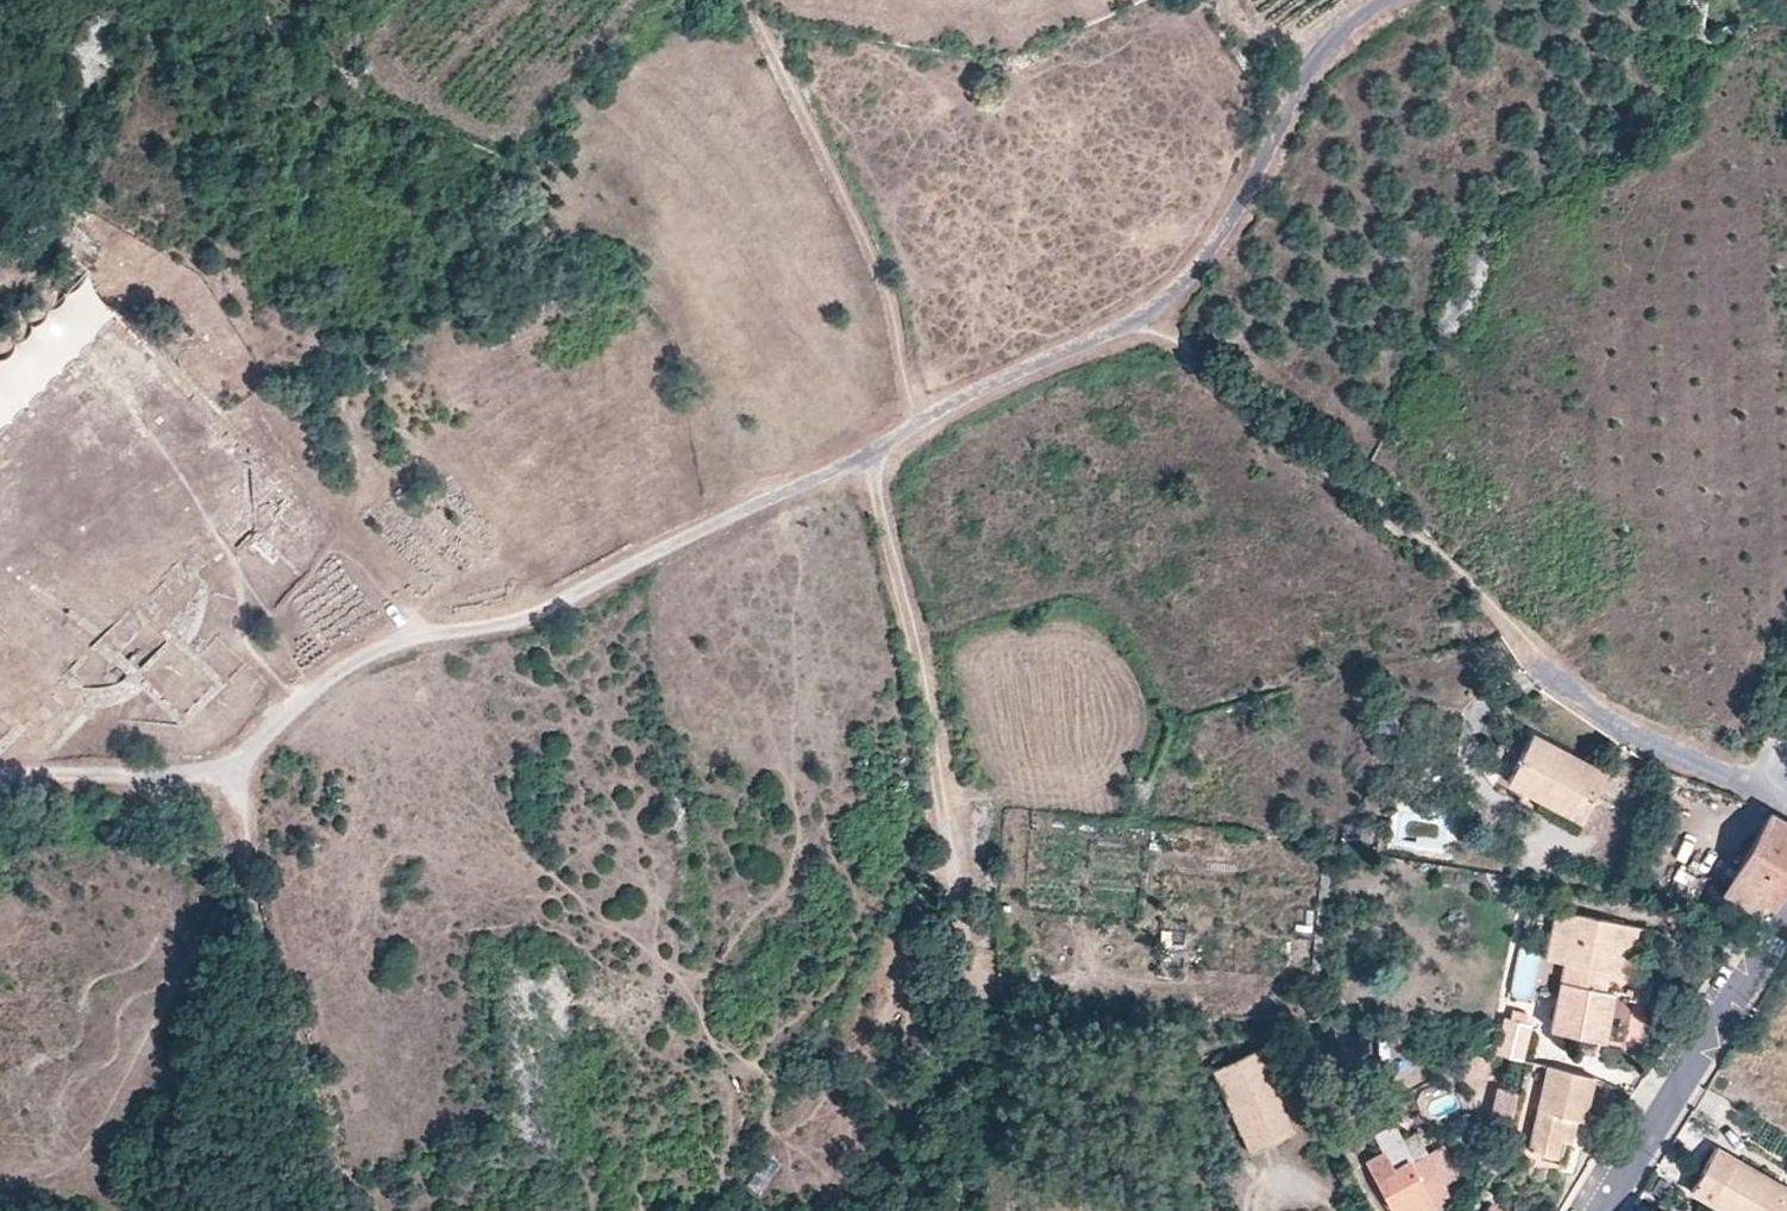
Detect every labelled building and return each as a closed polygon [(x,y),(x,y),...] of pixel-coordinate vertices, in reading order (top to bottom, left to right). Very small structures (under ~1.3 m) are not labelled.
[(121,314),(82,274),(0,352),(0,430),(121,314)] [(1529,727),(1504,774),(1535,791),(1540,781),(1584,804),(1604,767),(1529,727)] [(1540,781),(1535,791),(1578,814),(1584,804),(1540,781)] [(1786,868),(1786,820),(1767,808),(1722,886),(1750,902),(1755,894),(1768,901),(1786,868)] [(1768,901),(1755,894),(1750,902),(1763,910),(1768,901)] [(1578,934),(1582,914),(1555,908),(1545,957),(1564,962),(1571,933),(1578,934)] [(1628,975),(1635,947),(1626,945),(1630,924),(1582,914),(1578,934),(1571,933),(1564,962),(1550,1028),(1604,1040),(1614,992),(1606,990),(1610,971),(1628,975)] [(1642,978),(1653,929),(1630,924),(1626,945),(1635,947),(1628,975),(1642,978)] [(1526,1022),(1528,1013),(1513,1009),(1511,1018),(1504,1016),(1495,1052),(1523,1058),(1531,1023),(1526,1022)] [(1484,1080),(1490,1056),(1460,1049),(1454,1072),(1484,1080)] [(1295,1131),(1258,1050),(1214,1069),(1251,1151),(1295,1131)] [(1582,1119),(1593,1076),(1549,1065),(1528,1148),(1557,1155),(1561,1138),(1569,1140),(1575,1117),(1582,1119)] [(1509,1131),(1518,1093),(1501,1088),(1491,1127),(1509,1131)] [(1576,1142),(1582,1119),(1575,1117),(1569,1140),(1576,1142)] [(1429,1152),(1446,1184),(1461,1177),(1444,1144),(1429,1152)] [(1715,1148),(1692,1188),(1730,1210),(1786,1210),(1786,1190),(1715,1148)] [(1429,1152),(1395,1169),(1386,1151),(1366,1161),(1392,1210),(1420,1210),(1445,1198),(1451,1195),(1446,1184),(1429,1152)] [(1450,1207),(1445,1198),(1420,1210),(1447,1210),(1450,1207)] [(1488,1199),(1481,1210),(1508,1210),(1488,1199)]
